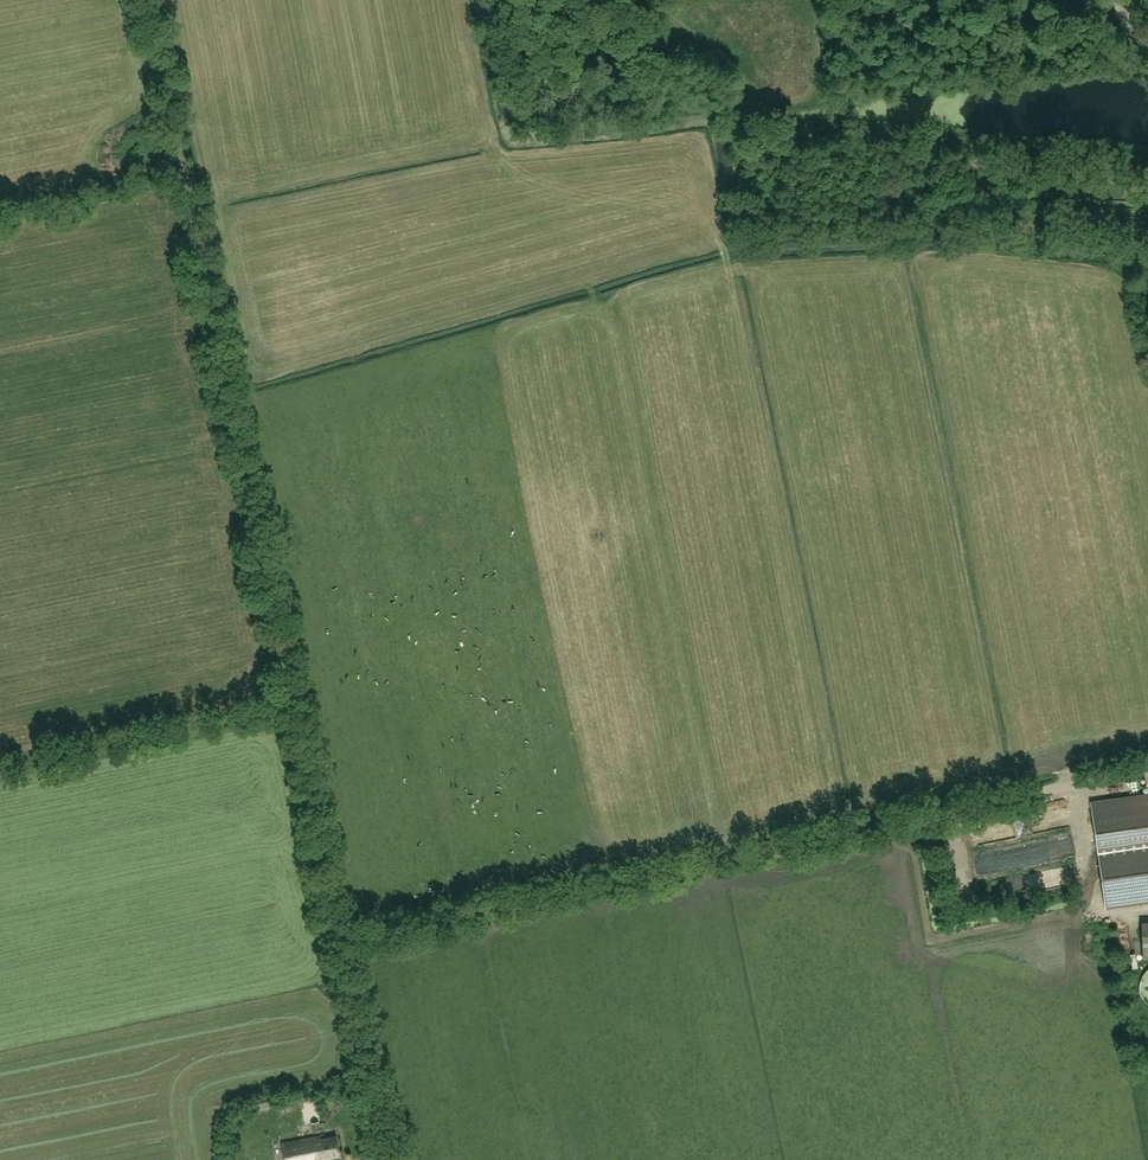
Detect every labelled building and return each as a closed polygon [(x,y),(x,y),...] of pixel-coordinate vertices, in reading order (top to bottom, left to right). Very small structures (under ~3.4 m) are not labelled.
[(1077,203),(1068,203),(1067,216),(1076,217),(1077,203)] [(1090,800),(1099,862),(1105,909),(1147,903),(1147,792),(1090,800)] [(256,1099),(258,1110),(270,1107),(267,1096),(256,1099)] [(319,1121),(311,1123),(313,1133),(321,1131),(319,1121)] [(321,1159),(340,1156),(336,1136),(283,1147),(282,1139),(243,1147),(246,1159),(321,1159)]
